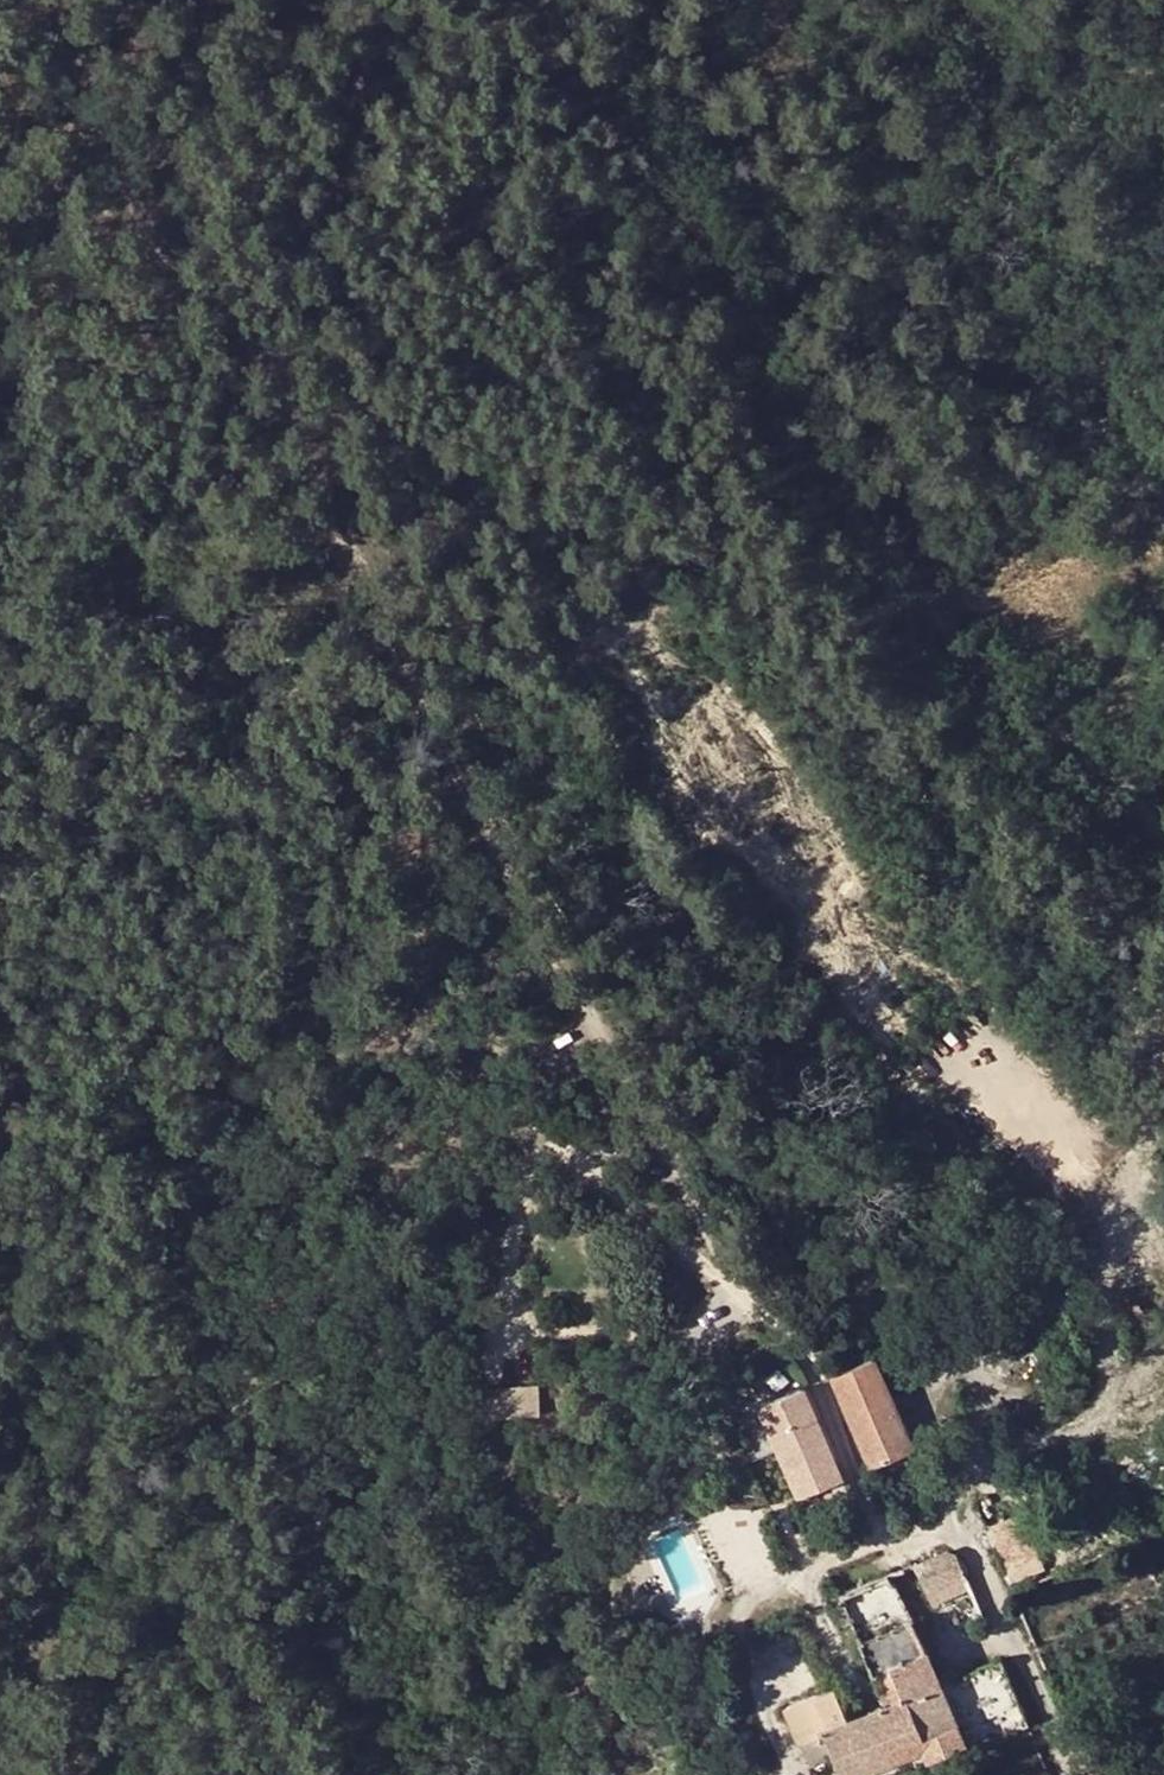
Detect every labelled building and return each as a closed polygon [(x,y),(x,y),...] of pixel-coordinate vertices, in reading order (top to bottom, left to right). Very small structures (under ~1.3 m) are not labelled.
[(909,1457),(870,1364),(832,1381),(871,1473),(909,1457)] [(506,1384),(508,1416),(552,1413),(550,1381),(506,1384)] [(840,1485),(800,1392),(761,1409),(800,1502),(840,1485)] [(1018,1579),(1050,1564),(1026,1510),(994,1525),(1018,1579)] [(943,1596),(974,1587),(965,1554),(934,1563),(943,1596)] [(909,1632),(861,1651),(874,1686),(858,1693),(885,1752),(906,1742),(911,1750),(952,1732),(909,1632)] [(768,1706),(780,1738),(809,1728),(824,1765),(802,1774),(835,1774),(885,1752),(858,1693),(825,1708),(813,1686),(768,1706)]
